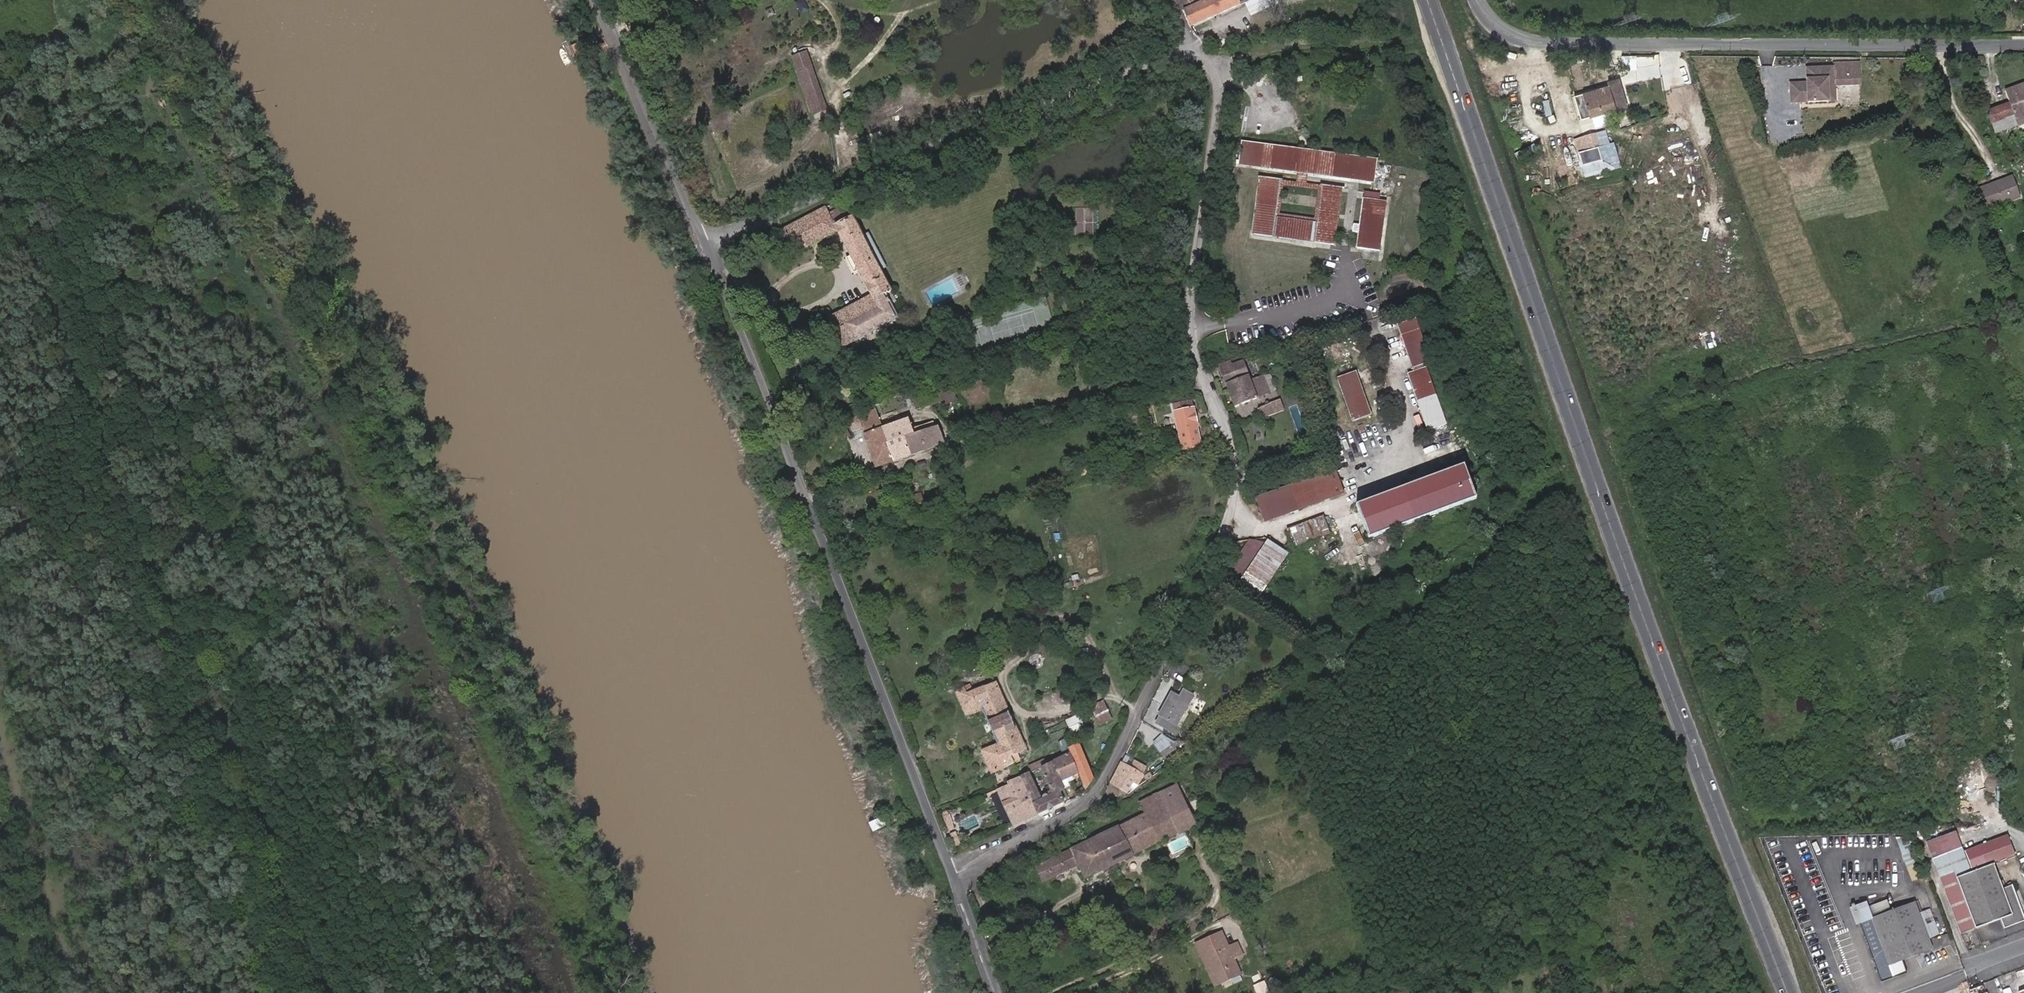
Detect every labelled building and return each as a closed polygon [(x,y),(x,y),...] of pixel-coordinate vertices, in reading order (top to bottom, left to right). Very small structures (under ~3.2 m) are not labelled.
[(1184,10),(1191,27),(1242,6),(1240,0),(1207,0),(1205,1),(1204,0),(1177,0),(1184,10)] [(807,50),(791,56),(812,116),(829,110),(807,50)] [(1801,73),(1802,87),(1785,88),(1786,107),(1823,106),(1822,89),(1829,89),(1861,87),(1861,70),(1828,71),(1801,73)] [(1607,87),(1574,96),(1580,119),(1591,115),(1614,109),(1623,106),(1616,80),(1606,83),(1607,87)] [(1996,134),(2023,123),(2023,84),(2005,92),(2009,104),(1988,113),(1996,134)] [(1548,99),(1541,100),(1544,123),(1551,122),(1548,99)] [(1614,109),(1591,115),(1594,125),(1616,118),(1614,109)] [(1592,136),(1573,141),(1581,167),(1600,161),(1592,136)] [(1376,162),(1242,144),(1240,166),(1373,183),(1376,162)] [(1239,166),(1240,162),(1237,162),(1239,150),(1231,149),(1229,164),(1239,166)] [(1527,154),(1529,160),(1546,156),(1545,152),(1540,153),(1539,151),(1527,154)] [(2013,172),(1982,191),(1995,211),(2023,192),(2023,189),(2013,172)] [(1269,236),(1278,180),(1258,178),(1250,234),(1269,236)] [(1335,247),(1344,190),(1321,186),(1312,243),(1335,247)] [(1359,249),(1382,252),(1388,203),(1365,200),(1359,249)] [(825,208),(783,230),(795,253),(836,231),(850,256),(857,270),(871,296),(829,318),(844,347),(896,318),(884,294),(890,290),(879,270),(860,235),(851,217),(834,226),(825,208)] [(1313,220),(1275,214),(1272,236),(1310,242),(1313,220)] [(867,233),(860,235),(879,270),(885,267),(867,233)] [(857,270),(850,256),(845,258),(853,272),(857,270)] [(1430,362),(1414,319),(1395,326),(1411,369),(1430,362)] [(1335,341),(1326,344),(1332,361),(1341,357),(1335,341)] [(1249,382),(1242,364),(1221,371),(1234,407),(1255,400),(1267,395),(1260,378),(1249,382)] [(1446,426),(1423,369),(1406,376),(1429,433),(1446,426)] [(1371,413),(1355,370),(1337,376),(1352,420),(1371,413)] [(928,390),(933,405),(943,401),(944,403),(956,399),(951,382),(939,387),(938,386),(928,390)] [(835,408),(841,409),(842,407),(846,405),(843,403),(841,400),(835,400),(835,408)] [(1184,442),(1195,440),(1194,429),(1197,428),(1194,410),(1191,410),(1189,402),(1172,405),(1173,414),(1176,413),(1182,443),(1184,442)] [(1257,409),(1260,417),(1271,412),(1268,405),(1257,409)] [(871,413),(859,418),(865,434),(877,468),(897,461),(890,443),(884,427),(876,406),(870,408),(871,413)] [(865,434),(859,418),(849,421),(855,438),(865,434)] [(913,428),(909,418),(884,427),(890,443),(915,434),(913,428)] [(934,421),(924,424),(913,428),(915,434),(922,451),(944,442),(939,426),(936,426),(934,421)] [(915,434),(890,443),(897,461),(922,451),(915,434)] [(1197,446),(1195,440),(1184,442),(1186,449),(1197,446)] [(1465,464),(1375,497),(1389,532),(1477,497),(1465,464)] [(1340,467),(1263,495),(1272,518),(1349,490),(1340,467)] [(1263,486),(1262,477),(1254,479),(1256,488),(1263,486)] [(922,491),(910,494),(902,496),(908,515),(928,511),(922,491)] [(1389,532),(1375,497),(1360,504),(1372,538),(1389,532)] [(1335,531),(1329,513),(1292,527),(1299,545),(1335,531)] [(1271,545),(1266,551),(1286,566),(1290,560),(1271,545)] [(1258,602),(1286,566),(1266,551),(1238,587),(1258,602)] [(1833,627),(1830,621),(1823,623),(1826,630),(1833,627)] [(994,680),(964,694),(962,689),(953,693),(963,716),(978,709),(994,744),(979,750),(989,773),(1010,764),(1006,755),(1024,747),(994,680)] [(1170,694),(1155,725),(1172,734),(1192,697),(1183,692),(1179,699),(1170,694)] [(1104,701),(1091,707),(1097,723),(1111,716),(1104,701)] [(1142,720),(1150,724),(1157,709),(1149,705),(1142,720)] [(1142,722),(1135,735),(1152,743),(1158,731),(1142,722)] [(1061,754),(1068,751),(1066,746),(1062,736),(1055,739),(1061,754)] [(1166,739),(1154,746),(1161,758),(1177,748),(1175,744),(1166,739)] [(1079,775),(1086,791),(1093,778),(1077,742),(1066,746),(1068,751),(1079,775)] [(1061,754),(1050,760),(1060,783),(1073,777),(1079,775),(1068,751),(1061,754)] [(1051,791),(1038,797),(1025,771),(1016,775),(1034,814),(1062,802),(1058,794),(1064,791),(1064,790),(1060,783),(1050,760),(1040,765),(1051,791)] [(1119,766),(1109,785),(1120,789),(1128,793),(1136,771),(1119,766)] [(993,788),(1011,825),(1034,814),(1016,775),(1003,782),(1004,783),(993,788)] [(1068,783),(1074,780),(1073,777),(1060,783),(1064,790),(1070,787),(1068,783)] [(1109,785),(1105,793),(1109,800),(1117,796),(1120,789),(1109,785)] [(1143,816),(1119,827),(1132,855),(1196,826),(1176,786),(1138,804),(1143,816)] [(948,813),(941,815),(945,829),(952,828),(948,813)] [(963,832),(978,825),(974,816),(958,823),(963,832)] [(1132,855),(1119,827),(1070,849),(1078,864),(1084,878),(1132,855)] [(2002,929),(2023,921),(2010,885),(2000,888),(1991,863),(1969,871),(1968,870),(2013,854),(2005,834),(1961,850),(1954,829),(1926,839),(1960,933),(1998,919),(2002,929)] [(948,832),(950,847),(957,846),(956,831),(948,832)] [(1078,864),(1070,849),(1060,853),(1059,851),(1051,854),(1053,857),(1034,865),(1041,881),(1078,864)] [(1913,910),(1910,902),(1887,910),(1883,898),(1864,905),(1863,900),(1846,906),(1852,923),(1855,922),(1877,981),(1903,971),(1899,959),(1927,948),(1922,937),(1913,910)] [(1924,906),(1913,910),(1922,937),(1934,933),(1924,906)] [(1224,936),(1200,946),(1217,986),(1243,975),(1235,955),(1243,952),(1237,939),(1227,944),(1224,936)] [(1859,962),(1848,965),(1851,973),(1861,970),(1859,962)] [(1251,986),(1255,992),(1268,992),(1269,992),(1262,979),(1251,986)] [(2013,988),(2014,992),(2023,992),(2023,984),(2013,988)]
